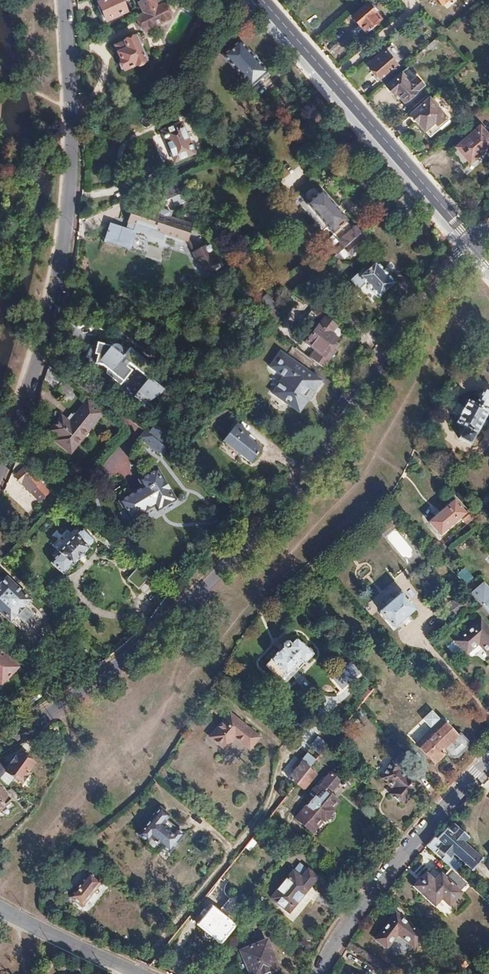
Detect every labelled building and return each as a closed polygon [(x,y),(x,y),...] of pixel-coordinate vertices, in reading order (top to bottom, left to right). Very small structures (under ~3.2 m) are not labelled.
[(99,3),(100,5),(96,7),(99,13),(102,12),(107,21),(126,11),(120,0),(105,0),(99,3)] [(155,0),(144,0),(139,3),(144,12),(158,5),(155,0)] [(171,17),(164,2),(161,4),(158,5),(144,12),(137,16),(144,31),(171,17)] [(379,18),(367,3),(352,16),(359,25),(360,24),(365,30),(379,18)] [(184,27),(189,16),(180,11),(175,23),(184,27)] [(427,53),(441,42),(436,36),(435,38),(423,49),(427,53)] [(113,47),(120,63),(117,64),(120,70),(122,69),(123,71),(137,66),(137,68),(143,66),(142,64),(145,63),(143,60),(145,59),(143,53),(141,54),(134,38),(113,47)] [(267,74),(239,42),(223,57),(251,88),(267,74)] [(384,48),(367,64),(380,79),(397,64),(384,48)] [(416,89),(400,71),(385,85),(401,103),(416,89)] [(428,96),(409,113),(429,135),(440,126),(438,123),(446,116),(428,96)] [(194,153),(181,123),(162,131),(174,161),(194,153)] [(479,125),(450,151),(463,166),(488,144),(488,136),(479,125)] [(180,194),(174,179),(160,185),(166,200),(180,194)] [(347,222),(325,197),(311,180),(292,197),(302,208),(307,204),(334,234),(340,241),(339,242),(341,245),(334,252),(336,254),(338,252),(359,235),(353,229),(352,229),(346,223),(347,222)] [(415,204),(412,200),(406,193),(395,203),(405,214),(415,204)] [(192,227),(132,207),(128,220),(139,224),(187,241),(192,227)] [(132,244),(139,224),(128,220),(116,217),(109,237),(132,244)] [(357,251),(368,241),(361,233),(359,235),(338,252),(345,259),(350,255),(351,256),(352,255),(354,257),(359,252),(357,251)] [(339,242),(340,241),(334,234),(328,239),(327,244),(330,247),(334,246),(339,242)] [(209,244),(194,251),(202,269),(218,261),(209,244)] [(394,283),(376,263),(359,277),(356,274),(350,280),(358,289),(364,284),(377,298),(394,283)] [(273,331),(287,313),(278,305),(272,310),(260,321),(273,331)] [(325,356),(338,339),(336,338),(339,334),(339,331),(335,328),(324,319),(305,343),(315,351),(309,359),(322,369),(329,359),(325,356)] [(119,349),(114,347),(107,348),(94,345),(91,356),(96,357),(93,364),(99,367),(105,372),(105,375),(119,386),(129,372),(123,367),(126,364),(119,357),(119,349)] [(283,379),(294,362),(280,353),(269,369),(283,379)] [(294,362),(272,393),(299,413),(321,382),(294,362)] [(64,379),(49,367),(45,376),(44,380),(55,390),(64,379)] [(148,409),(159,393),(141,380),(130,395),(148,409)] [(458,422),(467,427),(461,438),(471,444),(477,432),(478,433),(488,413),(488,411),(488,391),(486,389),(479,401),(481,402),(480,405),(470,400),(458,422)] [(78,443),(102,414),(89,403),(81,411),(74,420),(72,418),(66,413),(55,426),(63,433),(64,432),(78,443)] [(74,420),(81,411),(80,410),(72,418),(74,420)] [(223,441),(250,464),(261,450),(246,438),(249,435),(236,425),(223,441)] [(78,443),(64,432),(63,433),(61,435),(75,447),(78,443)] [(166,449),(157,440),(148,433),(140,442),(159,457),(166,449)] [(41,480),(17,459),(13,468),(12,469),(16,473),(14,475),(29,490),(39,501),(45,496),(51,490),(41,480)] [(133,521),(157,507),(160,512),(178,501),(160,471),(141,482),(145,488),(121,503),(133,521)] [(59,497),(51,490),(45,496),(53,503),(59,497)] [(465,513),(454,500),(429,522),(439,534),(465,513)] [(96,512),(89,505),(85,510),(92,516),(96,512)] [(466,524),(475,517),(471,512),(462,519),(466,524)] [(64,573),(72,565),(74,566),(89,549),(88,548),(95,541),(84,531),(83,531),(79,527),(72,534),(69,531),(54,547),(59,552),(61,554),(52,562),(64,573)] [(397,530),(388,535),(402,558),(411,552),(397,530)] [(441,546),(427,530),(421,535),(426,540),(435,551),(441,546)] [(457,532),(447,540),(456,550),(465,541),(457,532)] [(464,567),(455,574),(462,583),(471,576),(464,567)] [(11,583),(0,594),(0,613),(14,626),(15,625),(26,635),(33,636),(45,623),(50,623),(50,618),(45,618),(33,606),(34,605),(11,583)] [(483,584),(472,594),(488,614),(488,591),(483,584)] [(456,613),(470,602),(462,592),(449,604),(456,613)] [(413,609),(400,593),(379,611),(392,627),(413,609)] [(456,641),(467,653),(479,643),(488,655),(488,630),(480,620),(456,641)] [(299,669),(313,654),(298,638),(291,645),(289,642),(286,642),(282,645),(283,648),(271,659),(272,660),(267,665),(280,679),(286,673),(287,675),(296,666),(299,669)] [(15,667),(0,653),(0,681),(15,667)] [(341,691),(361,674),(350,661),(330,679),(341,691)] [(250,748),(259,737),(229,712),(210,737),(225,749),(235,737),(250,748)] [(467,749),(467,740),(459,732),(456,735),(441,719),(427,731),(418,722),(406,733),(435,763),(446,754),(450,757),(457,758),(467,749)] [(33,762),(20,752),(6,770),(3,767),(5,764),(0,760),(0,779),(2,781),(4,783),(11,774),(21,781),(22,779),(24,780),(27,775),(26,774),(28,772),(26,771),(33,762)] [(308,770),(315,761),(307,753),(301,761),(299,759),(291,769),(294,772),(288,779),(292,782),(290,785),(294,788),(296,785),(308,770)] [(411,777),(414,772),(404,764),(402,765),(392,760),(382,779),(385,781),(388,782),(395,789),(393,791),(390,795),(402,806),(420,786),(411,777)] [(304,791),(316,776),(308,770),(296,785),(304,791)] [(315,786),(320,791),(295,820),(305,828),(309,825),(313,828),(321,819),(324,821),(333,812),(331,811),(338,803),(328,795),(337,784),(329,777),(323,783),(320,780),(315,786)] [(351,781),(348,779),(341,786),(345,789),(351,781)] [(160,807),(139,834),(149,841),(154,834),(166,843),(174,850),(185,832),(167,819),(170,815),(160,807)] [(464,842),(469,837),(457,826),(456,827),(452,823),(451,824),(450,823),(437,837),(435,836),(431,840),(426,846),(453,871),(455,872),(461,866),(450,856),(454,852),(472,868),(481,858),(464,842)] [(166,843),(154,834),(149,841),(149,845),(157,850),(161,849),(166,843)] [(271,900),(288,914),(318,878),(308,870),(307,871),(299,865),(271,900)] [(450,908),(463,894),(456,887),(462,879),(455,872),(453,871),(446,878),(443,875),(436,882),(429,876),(417,889),(437,908),(442,902),(450,908)] [(102,883),(91,874),(71,897),(82,906),(102,883)] [(220,944),(235,927),(230,923),(231,921),(233,923),(243,910),(230,899),(218,914),(212,909),(198,926),(207,934),(207,936),(207,937),(207,938),(208,939),(210,939),(212,938),(220,944)] [(423,935),(396,914),(377,940),(387,948),(398,934),(414,947),(423,935)] [(267,941),(241,951),(245,960),(238,963),(243,973),(249,971),(250,973),(265,973),(278,968),(267,941)]
